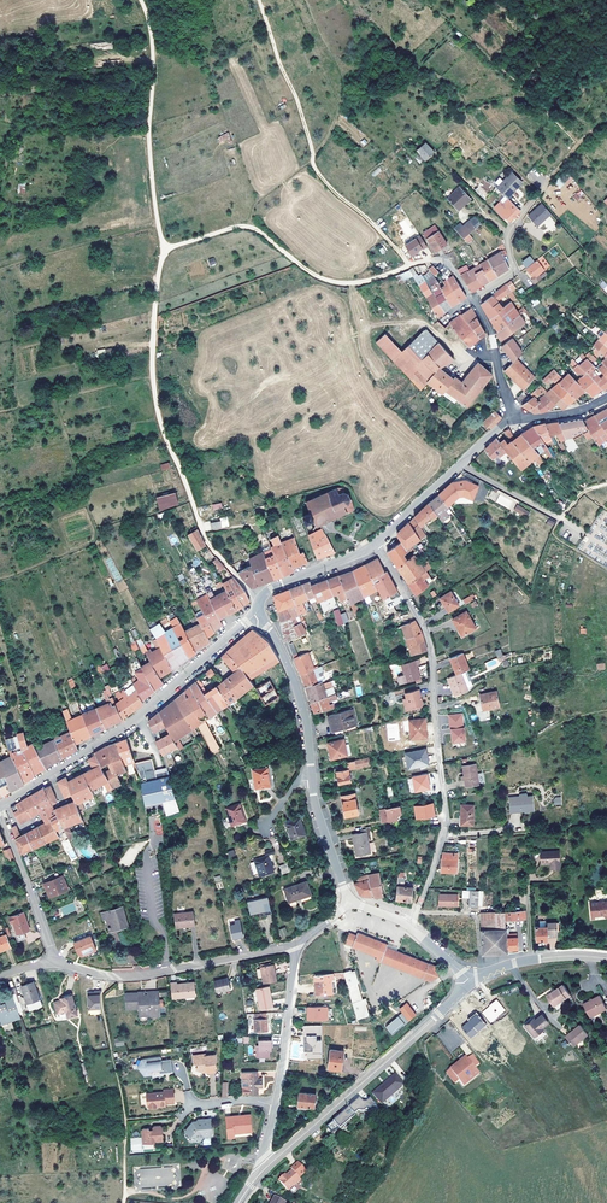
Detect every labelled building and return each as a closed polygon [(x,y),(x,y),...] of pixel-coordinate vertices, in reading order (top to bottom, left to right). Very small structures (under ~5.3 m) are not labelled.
[(232,141),(228,132),(219,137),(221,141),(227,138),(229,142),(232,141)] [(425,159),(434,151),(426,142),(417,151),(425,159)] [(507,198),(522,183),(512,173),(497,188),(498,189),(507,198)] [(559,177),(555,185),(562,188),(565,180),(559,177)] [(26,184),(19,183),(17,192),(25,193),(26,184)] [(483,199),(487,196),(480,186),(476,189),(483,199)] [(459,210),(470,199),(459,187),(448,198),(459,210)] [(576,200),(585,194),(581,190),(573,196),(576,200)] [(519,212),(521,210),(508,199),(506,202),(510,207),(503,215),(505,217),(509,221),(515,216),(519,212)] [(503,215),(510,207),(506,202),(505,203),(504,204),(501,202),(499,200),(493,207),(497,211),(504,219),(505,217),(503,215)] [(537,226),(551,213),(542,204),(528,216),(537,226)] [(467,223),(464,226),(457,231),(464,238),(469,233),(482,224),(476,217),(467,223)] [(457,231),(464,226),(461,223),(454,229),(457,231)] [(447,244),(435,225),(424,233),(436,252),(447,244)] [(473,239),(469,233),(464,238),(466,243),(473,239)] [(404,246),(412,257),(427,247),(419,235),(404,246)] [(509,268),(504,255),(507,254),(504,244),(499,246),(502,251),(488,260),(497,276),(504,272),(509,268)] [(526,268),(534,262),(530,255),(521,262),(526,268)] [(213,257),(208,260),(210,266),(216,264),(213,257)] [(497,276),(488,260),(480,264),(489,281),(493,278),(497,276)] [(539,274),(544,270),(537,260),(526,269),(533,278),(532,279),(535,284),(542,278),(540,276),(539,274)] [(489,281),(480,264),(473,269),(470,270),(473,278),(477,277),(482,285),(486,283),(489,281)] [(482,285),(477,277),(473,278),(470,270),(467,265),(466,265),(458,270),(460,273),(460,274),(470,292),(475,289),(482,285)] [(439,272),(433,266),(429,269),(435,275),(439,272)] [(441,288),(434,276),(427,267),(426,267),(421,271),(421,272),(423,275),(435,296),(445,312),(448,309),(451,307),(441,288)] [(435,296),(423,275),(415,279),(437,317),(441,314),(445,312),(435,296)] [(466,296),(453,276),(447,280),(460,301),(464,298),(466,296)] [(460,301),(447,280),(441,283),(444,287),(441,288),(451,307),(456,304),(460,301)] [(606,293),(606,285),(604,280),(599,284),(606,294),(606,293)] [(516,289),(510,281),(507,284),(511,290),(512,292),(516,289)] [(503,307),(497,301),(508,293),(511,290),(507,284),(493,295),(481,304),(486,311),(490,318),(503,307)] [(516,298),(512,292),(511,290),(508,293),(513,301),(516,298)] [(537,298),(531,301),(534,306),(539,303),(537,298)] [(507,313),(514,307),(511,302),(503,307),(507,313)] [(498,331),(520,315),(517,311),(514,307),(507,313),(503,307),(490,318),(495,326),(498,331)] [(477,318),(471,308),(461,315),(468,324),(477,318)] [(480,338),(468,324),(461,315),(449,323),(469,347),(475,342),(480,338)] [(501,340),(511,333),(525,323),(520,315),(498,331),(496,332),(501,340)] [(486,333),(477,318),(468,324),(480,338),(483,335),(486,333)] [(602,330),(598,326),(593,331),(596,334),(597,335),(600,337),(598,339),(606,347),(606,333),(602,330)] [(421,359),(439,342),(426,329),(415,338),(408,344),(421,359)] [(385,333),(376,341),(382,348),(387,354),(388,355),(396,348),(400,352),(402,351),(385,333)] [(522,352),(512,338),(501,346),(513,362),(516,358),(522,352)] [(598,339),(593,345),(595,347),(602,354),(604,352),(606,350),(606,347),(598,339)] [(439,367),(454,358),(439,342),(421,359),(408,344),(402,351),(400,352),(393,359),(409,377),(418,386),(424,379),(439,367)] [(598,358),(602,354),(595,347),(591,351),(598,358)] [(400,352),(396,348),(388,355),(393,359),(400,352)] [(597,361),(591,354),(592,354),(590,352),(585,356),(587,358),(592,363),(594,365),(597,361)] [(533,375),(516,358),(513,362),(512,362),(504,370),(524,390),(525,388),(528,382),(532,377),(533,375)] [(595,366),(594,365),(592,363),(587,358),(585,361),(579,365),(584,370),(587,373),(602,389),(603,390),(606,388),(606,378),(595,366)] [(569,363),(573,367),(577,364),(573,359),(569,363)] [(482,387),(492,374),(478,362),(468,375),(482,387)] [(602,362),(595,366),(606,378),(606,367),(602,362)] [(580,374),(584,370),(579,365),(578,364),(573,368),(579,375),(580,374)] [(445,390),(453,378),(446,372),(439,367),(424,379),(428,382),(436,388),(433,391),(441,396),(443,394),(445,390)] [(561,376),(557,372),(554,369),(543,380),(547,384),(551,380),(554,382),(557,380),(559,378),(561,376)] [(580,395),(585,390),(577,381),(569,373),(559,383),(576,398),(580,395)] [(602,389),(587,373),(583,376),(577,381),(585,390),(591,396),(597,392),(602,389)] [(482,387),(468,375),(462,382),(455,376),(453,378),(445,390),(468,405),(482,387)] [(409,377),(404,381),(416,395),(421,390),(428,382),(424,379),(418,386),(409,377)] [(534,392),(536,389),(528,382),(525,388),(532,394),(534,392)] [(576,398),(559,383),(550,390),(568,405),(576,398)] [(568,405),(550,390),(541,384),(536,389),(537,389),(542,393),(544,395),(556,404),(562,410),(563,410),(568,405)] [(529,410),(536,405),(539,403),(540,402),(538,400),(536,398),(542,393),(537,389),(536,389),(534,392),(532,394),(529,395),(520,402),(522,405),(529,410)] [(468,405),(445,390),(443,394),(465,409),(468,405)] [(520,402),(529,395),(524,390),(518,397),(520,402)] [(549,410),(556,404),(544,395),(538,400),(540,402),(539,403),(536,405),(537,406),(540,412),(549,410)] [(540,412),(537,406),(536,405),(529,410),(534,413),(540,412)] [(601,412),(595,415),(606,432),(606,408),(601,412)] [(489,430),(502,417),(496,411),(495,410),(482,423),(489,430)] [(595,415),(588,419),(584,422),(589,430),(593,435),(599,445),(606,440),(606,441),(606,432),(595,415)] [(587,431),(579,418),(570,420),(559,422),(566,438),(572,435),(574,439),(584,433),(587,431)] [(589,430),(584,422),(582,418),(581,418),(579,418),(587,431),(589,430)] [(566,438),(559,422),(551,423),(545,424),(552,439),(555,438),(554,436),(557,434),(561,441),(566,438)] [(552,439),(545,424),(545,423),(536,425),(534,426),(544,443),(552,439)] [(552,455),(544,443),(534,426),(526,430),(522,433),(539,455),(545,450),(550,457),(552,455)] [(539,455),(522,433),(518,436),(515,439),(509,428),(504,431),(512,441),(530,462),(535,458),(540,465),(544,462),(539,455)] [(593,435),(589,430),(587,431),(584,433),(587,439),(593,435)] [(506,451),(500,443),(496,438),(488,446),(485,449),(492,458),(498,454),(500,456),(506,451)] [(530,462),(512,441),(508,444),(505,439),(500,443),(506,451),(521,469),(530,462)] [(592,459),(598,454),(593,448),(587,453),(592,459)] [(473,499),(478,486),(465,481),(452,483),(447,488),(439,495),(447,507),(459,496),(464,496),(473,499)] [(547,493),(544,488),(539,491),(542,496),(547,493)] [(357,508),(351,499),(350,499),(349,494),(345,494),(344,489),(338,489),(337,490),(306,502),(310,512),(303,515),(303,516),(300,518),(298,515),(292,517),(301,537),(307,534),(302,523),(306,522),(313,520),(316,525),(320,523),(347,512),(348,513),(357,508)] [(175,491),(157,496),(160,508),(178,503),(175,491)] [(449,516),(446,510),(449,508),(447,507),(439,495),(433,500),(429,504),(436,514),(442,522),(449,516)] [(436,514),(429,504),(421,511),(414,517),(420,526),(425,523),(425,520),(430,516),(433,517),(436,514)] [(412,546),(425,536),(413,518),(404,527),(397,533),(397,535),(401,541),(408,549),(409,548),(411,550),(412,550),(413,548),(412,546)] [(222,527),(220,521),(211,522),(212,529),(222,527)] [(335,551),(323,528),(309,535),(308,535),(317,558),(327,555),(334,552),(335,551)] [(202,539),(197,529),(188,534),(197,550),(205,545),(202,539)] [(294,568),(282,542),(278,535),(271,538),(274,546),(271,547),(272,550),(274,554),(284,576),(289,573),(295,570),(294,568)] [(301,552),(295,538),(282,542),(294,568),(300,565),(308,562),(304,551),(301,552)] [(405,554),(410,550),(411,550),(409,548),(408,549),(401,541),(396,545),(393,540),(390,544),(391,545),(393,547),(387,551),(391,557),(397,567),(408,559),(405,554)] [(429,559),(422,549),(418,552),(425,562),(429,559)] [(284,576),(274,554),(272,550),(263,553),(274,579),(279,577),(284,576)] [(274,579),(263,553),(263,552),(249,559),(251,565),(239,572),(239,573),(243,578),(252,588),(265,583),(274,579)] [(427,570),(434,565),(429,559),(425,562),(422,564),(415,554),(408,559),(397,567),(403,575),(408,583),(427,570)] [(225,567),(217,558),(213,561),(220,571),(225,567)] [(372,578),(385,571),(384,569),(380,563),(378,558),(371,562),(365,565),(372,578)] [(377,590),(372,578),(365,565),(359,568),(353,571),(364,597),(377,590)] [(416,594),(429,585),(424,579),(430,575),(427,570),(408,583),(412,588),(416,594)] [(364,597),(353,571),(345,573),(339,575),(348,598),(350,603),(364,597)] [(392,581),(386,571),(385,571),(372,578),(377,590),(379,589),(384,598),(390,595),(392,599),(397,596),(398,597),(400,596),(397,590),(392,581)] [(348,598),(339,575),(333,578),(328,579),(333,595),(338,593),(341,601),(348,598)] [(434,581),(430,575),(424,579),(429,585),(434,581)] [(245,591),(234,577),(228,581),(234,589),(242,606),(244,605),(250,601),(245,591)] [(333,595),(328,579),(319,583),(311,585),(317,600),(317,601),(333,595)] [(242,606),(234,589),(228,581),(223,584),(223,585),(226,590),(237,610),(241,607),(242,606)] [(317,600),(311,585),(310,582),(305,583),(302,584),(309,598),(311,603),(317,600)] [(211,589),(208,583),(203,585),(206,592),(211,589)] [(309,598),(302,584),(294,587),(289,589),(300,615),(307,612),(302,602),(309,598)] [(215,596),(211,589),(206,592),(208,594),(210,599),(215,596)] [(300,615),(289,589),(283,592),(274,596),(281,622),(291,618),(298,636),(306,631),(301,621),(303,620),(300,615)] [(237,610),(226,590),(215,596),(210,599),(220,619),(230,613),(237,610)] [(459,605),(451,591),(440,598),(448,612),(459,605)] [(220,619),(210,599),(208,594),(197,600),(207,618),(214,630),(216,628),(222,624),(220,619)] [(320,602),(323,612),(337,608),(334,598),(320,602)] [(343,622),(340,614),(338,609),(334,610),(339,624),(343,623),(343,622)] [(476,628),(466,611),(452,619),(462,636),(476,628)] [(214,630),(207,618),(199,622),(207,637),(209,635),(215,632),(214,630)] [(298,636),(291,618),(281,622),(282,627),(285,642),(287,641),(298,636)] [(162,629),(170,624),(166,619),(150,628),(154,634),(162,629)] [(195,650),(187,635),(178,619),(172,623),(174,628),(165,633),(157,638),(172,669),(188,657),(196,651),(195,650)] [(210,641),(207,637),(199,622),(197,619),(192,623),(196,630),(187,635),(195,650),(197,649),(210,641)] [(417,624),(415,620),(406,623),(412,636),(421,632),(417,624)] [(424,639),(421,632),(412,636),(406,623),(402,625),(411,655),(427,651),(424,639)] [(157,638),(165,633),(162,629),(154,634),(157,638)] [(271,645),(268,640),(253,630),(226,652),(245,681),(250,678),(279,660),(271,645)] [(172,669),(157,638),(152,640),(157,649),(151,652),(150,649),(147,650),(145,651),(150,660),(160,677),(170,670),(172,669)] [(139,649),(135,641),(130,643),(134,651),(139,649)] [(298,656),(292,643),(289,644),(294,658),(298,656)] [(250,688),(245,681),(226,652),(221,657),(232,674),(223,682),(235,701),(250,688)] [(314,669),(308,652),(298,656),(294,658),(295,659),(298,667),(301,674),(314,669)] [(469,669),(463,653),(450,658),(457,674),(461,672),(467,670),(469,669)] [(420,678),(417,665),(420,664),(419,659),(397,665),(400,675),(401,677),(394,679),(396,685),(420,678)] [(163,683),(160,677),(150,660),(141,666),(142,668),(155,690),(156,688),(163,683)] [(504,668),(509,665),(507,660),(501,662),(504,668)] [(104,673),(110,670),(107,664),(100,667),(104,673)] [(316,677),(319,676),(318,673),(324,671),(321,666),(314,669),(301,674),(304,682),(306,687),(318,683),(316,677)] [(217,674),(211,667),(206,672),(212,679),(217,674)] [(144,698),(155,690),(142,668),(135,671),(139,679),(136,681),(134,678),(132,680),(134,683),(142,700),(144,698)] [(467,670),(461,672),(467,688),(473,685),(467,670)] [(467,688),(461,672),(457,674),(448,678),(455,694),(467,689),(467,688)] [(117,687),(120,690),(121,692),(134,683),(132,680),(131,677),(117,687)] [(254,685),(250,678),(245,681),(250,688),(254,685)] [(210,701),(200,688),(196,681),(192,685),(190,686),(201,705),(209,718),(219,711),(214,699),(210,701)] [(270,681),(256,689),(265,706),(279,698),(270,681)] [(336,694),(332,681),(322,684),(321,682),(318,683),(306,687),(309,695),(311,702),(336,694)] [(235,701),(223,682),(216,685),(207,692),(203,686),(200,688),(210,701),(214,699),(219,711),(235,701)] [(133,710),(143,703),(142,700),(134,683),(121,692),(120,690),(116,693),(120,700),(116,703),(122,719),(120,720),(122,723),(125,721),(123,717),(133,710)] [(199,725),(209,718),(201,705),(190,686),(186,689),(184,691),(199,725)] [(122,719),(116,703),(113,705),(110,698),(109,696),(106,689),(100,691),(101,692),(93,694),(98,707),(96,708),(105,728),(113,723),(120,720),(122,719)] [(421,699),(420,696),(421,696),(420,694),(419,694),(418,689),(405,693),(406,698),(409,709),(422,705),(423,704),(422,699),(421,699)] [(199,725),(184,691),(178,696),(175,699),(193,729),(195,728),(199,725)] [(499,706),(496,691),(480,694),(482,705),(483,709),(483,711),(490,710),(489,708),(493,707),(499,706)] [(330,708),(328,701),(332,700),(337,698),(336,694),(311,702),(313,708),(314,713),(330,708)] [(193,729),(175,699),(167,706),(159,713),(166,725),(170,733),(175,741),(178,739),(193,729)] [(91,735),(83,715),(71,719),(68,709),(66,706),(64,707),(65,709),(63,710),(66,720),(70,728),(76,743),(82,740),(91,735)] [(105,728),(96,708),(83,715),(91,735),(98,732),(105,728)] [(358,729),(352,709),(331,715),(334,725),(332,725),(334,731),(344,728),(346,733),(358,729)] [(166,725),(159,713),(153,717),(148,721),(154,732),(166,725)] [(427,736),(425,718),(409,719),(411,737),(427,736)] [(463,720),(449,723),(452,736),(453,736),(455,736),(456,740),(454,740),(456,749),(469,746),(466,733),(465,733),(463,720)] [(65,756),(78,749),(76,743),(70,728),(58,735),(57,732),(58,731),(57,729),(51,732),(54,737),(36,748),(35,748),(45,767),(65,756)] [(45,767),(35,748),(33,743),(28,746),(23,732),(18,733),(19,736),(23,750),(34,774),(40,770),(45,767)] [(178,746),(175,741),(170,733),(158,740),(156,741),(162,754),(178,746)] [(34,774),(23,750),(19,736),(5,740),(5,741),(7,746),(11,755),(24,782),(27,780),(35,775),(34,774)] [(135,762),(127,739),(120,741),(116,743),(125,766),(135,762)] [(351,754),(349,744),(345,745),(343,739),(328,742),(331,758),(351,754)] [(125,766),(116,743),(111,744),(106,746),(101,749),(94,753),(95,755),(109,780),(113,788),(113,789),(122,785),(118,776),(123,773),(127,771),(125,766)] [(428,762),(425,749),(406,753),(409,768),(420,765),(420,764),(428,762)] [(11,755),(0,761),(0,791),(2,795),(13,789),(19,786),(25,783),(24,782),(11,755)] [(109,780),(95,755),(88,759),(93,768),(83,774),(91,789),(104,782),(108,790),(113,788),(109,780)] [(351,781),(348,769),(371,765),(370,757),(347,761),(348,767),(343,768),(343,770),(337,771),(339,783),(351,781)] [(174,794),(170,776),(168,770),(155,773),(152,759),(135,763),(138,771),(141,782),(143,795),(145,805),(164,800),(168,815),(180,811),(175,797),(174,794)] [(477,773),(476,764),(463,766),(464,776),(465,780),(466,786),(479,784),(485,783),(483,773),(477,773)] [(271,787),(268,767),(253,770),(256,789),(266,787),(271,787)] [(413,775),(416,790),(431,787),(428,773),(413,775)] [(91,789),(83,774),(68,781),(66,777),(65,777),(63,778),(58,781),(65,797),(72,793),(75,800),(81,815),(84,813),(83,810),(85,809),(81,801),(93,794),(94,794),(91,789)] [(56,801),(55,796),(50,785),(44,788),(52,804),(56,801)] [(57,814),(54,809),(52,804),(44,788),(44,787),(37,791),(31,795),(40,811),(45,820),(57,814)] [(358,813),(355,793),(341,796),(344,809),(343,811),(343,814),(345,815),(345,816),(358,813)] [(534,810),(533,796),(527,796),(527,793),(519,794),(520,797),(510,798),(511,809),(520,808),(521,812),(534,810)] [(21,823),(40,811),(31,795),(17,804),(11,808),(12,809),(19,822),(21,823)] [(68,825),(83,819),(81,815),(75,800),(54,809),(57,814),(69,839),(74,836),(72,831),(71,832),(68,825)] [(246,821),(240,803),(225,808),(232,826),(242,823),(246,821)] [(434,815),(432,803),(415,805),(416,817),(434,815)] [(400,805),(380,809),(382,821),(397,818),(396,814),(401,813),(400,808),(400,805)] [(473,825),(474,805),(461,805),(461,824),(473,825)] [(69,839),(57,814),(45,820),(46,822),(50,819),(59,836),(60,837),(62,841),(69,839)] [(306,834),(300,818),(286,823),(292,839),(306,834)] [(59,836),(50,819),(46,822),(33,829),(26,833),(33,847),(59,836)] [(33,847),(26,833),(22,835),(20,836),(17,828),(12,830),(16,839),(21,852),(33,847)] [(370,852),(366,831),(352,833),(355,844),(357,844),(359,855),(370,852)] [(15,860),(10,847),(4,850),(9,862),(15,860)] [(229,858),(236,855),(234,849),(227,852),(229,858)] [(274,871),(269,857),(272,856),(272,854),(274,853),(273,849),(265,852),(267,856),(254,860),(260,876),(274,871)] [(560,864),(559,851),(540,852),(541,862),(551,862),(552,862),(552,864),(560,864)] [(457,872),(457,859),(456,859),(456,854),(442,853),(442,858),(441,859),(441,871),(457,872)] [(290,871),(287,863),(279,866),(282,874),(290,871)] [(384,896),(379,872),(356,878),(358,882),(354,883),(360,895),(363,896),(374,897),(383,896),(384,896)] [(404,886),(405,874),(398,874),(397,885),(404,886)] [(68,888),(62,876),(44,883),(50,896),(68,888)] [(289,902),(311,894),(306,881),(284,889),(289,902)] [(412,900),(413,887),(404,886),(397,885),(395,899),(412,900)] [(478,905),(479,891),(470,890),(469,906),(480,907),(480,905),(478,905)] [(458,906),(458,895),(439,894),(439,905),(458,906)] [(272,913),(268,895),(247,900),(250,914),(265,911),(266,914),(272,913)] [(590,903),(591,916),(595,916),(605,915),(606,917),(606,901),(590,903)] [(128,925),(122,906),(109,910),(111,917),(106,918),(110,934),(123,930),(122,927),(128,925)] [(111,917),(109,910),(101,913),(103,919),(106,918),(111,917)] [(195,925),(193,910),(174,913),(176,926),(185,924),(186,926),(195,925)] [(508,949),(506,928),(505,920),(505,911),(495,912),(496,929),(482,929),(481,929),(482,954),(495,953),(508,953),(508,949)] [(522,919),(522,911),(505,911),(505,920),(522,919)] [(27,924),(26,922),(27,921),(23,912),(9,917),(11,923),(13,922),(17,934),(24,931),(30,929),(28,924),(27,924)] [(496,929),(495,912),(481,913),(482,929),(496,929)] [(556,936),(555,922),(546,923),(546,921),(539,921),(540,926),(535,926),(536,939),(547,939),(547,937),(556,936)] [(235,925),(230,926),(233,939),(243,937),(240,923),(235,925)] [(518,948),(517,937),(515,937),(515,933),(509,934),(508,928),(506,928),(508,949),(518,948)] [(26,938),(24,931),(17,934),(20,941),(26,938)] [(387,962),(391,951),(403,956),(399,966),(424,976),(425,975),(427,976),(431,981),(438,976),(437,967),(430,964),(392,949),(387,947),(388,944),(357,932),(356,935),(349,933),(345,942),(352,945),(377,955),(376,957),(375,959),(381,962),(382,960),(387,962)] [(7,934),(0,936),(0,950),(11,946),(7,934)] [(96,949),(91,935),(74,942),(78,953),(82,955),(96,949)] [(377,955),(352,945),(352,947),(376,957),(377,955)] [(399,966),(403,956),(391,951),(387,962),(382,960),(381,962),(431,981),(427,976),(425,975),(424,976),(399,966)] [(276,980),(274,969),(273,970),(272,964),(271,964),(260,966),(264,983),(276,980)] [(367,1004),(366,998),(363,999),(354,972),(352,973),(351,970),(343,972),(357,1018),(365,1016),(365,1015),(368,1014),(365,1005),(367,1004)] [(230,987),(228,978),(214,981),(216,991),(230,987)] [(332,993),(331,979),(317,980),(318,994),(332,993)] [(42,1005),(34,981),(22,985),(25,996),(29,1009),(42,1005)] [(195,995),(194,982),(186,982),(186,984),(184,984),(184,983),(177,984),(177,982),(171,982),(173,998),(195,995)] [(554,1006),(571,995),(564,985),(556,990),(557,991),(548,997),(554,1006)] [(273,1006),(271,996),(269,996),(267,987),(256,989),(260,1009),(273,1006)] [(92,991),(87,992),(88,1007),(100,1006),(100,994),(102,990),(94,990),(94,991),(94,994),(92,994),(92,991)] [(160,1014),(158,991),(149,992),(149,995),(139,995),(139,993),(125,994),(126,1008),(140,1008),(140,1014),(152,1014),(152,1015),(160,1014)] [(77,1014),(72,995),(62,998),(63,999),(60,1000),(54,1002),(57,1013),(66,1010),(68,1017),(77,1014)] [(603,1001),(602,1000),(600,995),(585,1003),(584,1004),(591,1017),(606,1009),(606,1008),(603,1001)] [(13,997),(11,998),(11,997),(6,999),(7,1000),(5,1000),(0,1002),(0,1021),(1,1023),(7,1021),(7,1019),(10,1018),(11,1020),(20,1016),(13,997)] [(497,999),(481,1012),(490,1023),(506,1010),(497,999)] [(416,1014),(407,1002),(399,1008),(409,1020),(416,1014)] [(479,1037),(489,1028),(469,1004),(457,1014),(449,1020),(468,1044),(466,1045),(470,1050),(473,1047),(474,1049),(482,1041),(479,1037)] [(327,1019),(327,1006),(308,1006),(308,1012),(310,1012),(309,1019),(327,1019)] [(267,1024),(267,1013),(254,1013),(255,1023),(251,1023),(251,1031),(267,1030),(267,1028),(267,1024)] [(533,1037),(543,1029),(542,1028),(548,1022),(542,1015),(535,1020),(532,1022),(531,1021),(525,1026),(533,1037)] [(322,1037),(322,1025),(303,1026),(304,1059),(322,1059),(322,1037)] [(574,1046),(588,1034),(581,1025),(566,1037),(574,1046)] [(258,1041),(258,1045),(255,1045),(255,1058),(271,1058),(271,1041),(258,1041)] [(341,1069),(344,1051),(330,1049),(328,1068),(341,1069)] [(215,1071),(216,1053),(205,1055),(205,1053),(193,1055),(194,1063),(198,1064),(196,1069),(202,1072),(203,1070),(207,1069),(207,1071),(207,1072),(208,1072),(215,1071)] [(472,1055),(467,1058),(474,1067),(479,1063),(472,1055)] [(173,1073),(171,1059),(161,1060),(160,1056),(143,1059),(144,1063),(138,1067),(144,1076),(152,1074),(152,1070),(151,1069),(154,1069),(154,1070),(159,1069),(160,1075),(173,1073)] [(467,1058),(466,1057),(450,1069),(459,1080),(463,1086),(479,1073),(474,1067),(467,1058)] [(459,1080),(450,1069),(446,1072),(455,1083),(459,1080)] [(263,1087),(262,1078),(258,1078),(258,1071),(241,1072),(242,1079),(249,1079),(249,1094),(258,1094),(258,1088),(263,1087)] [(391,1077),(372,1093),(382,1104),(401,1087),(403,1082),(397,1074),(392,1078),(391,1077)] [(174,1102),(173,1089),(164,1090),(164,1092),(146,1093),(148,1106),(149,1106),(149,1108),(156,1107),(156,1105),(165,1104),(165,1103),(174,1102)] [(314,1107),(316,1094),(299,1092),(297,1109),(308,1111),(309,1106),(314,1107)] [(359,1098),(348,1107),(354,1114),(358,1111),(376,1113),(380,1110),(370,1098),(366,1102),(363,1102),(359,1098)] [(354,1114),(348,1107),(333,1121),(327,1127),(332,1132),(344,1125),(348,1122),(347,1121),(354,1114)] [(252,1131),(250,1114),(244,1114),(244,1116),(238,1116),(238,1115),(226,1116),(228,1138),(235,1137),(234,1133),(252,1131)] [(213,1135),(211,1118),(198,1119),(196,1121),(197,1123),(194,1123),(193,1122),(185,1131),(191,1136),(196,1136),(201,1139),(203,1136),(213,1135)] [(163,1140),(162,1127),(160,1126),(154,1126),(153,1128),(153,1129),(149,1130),(149,1128),(143,1129),(142,1130),(143,1144),(154,1143),(154,1141),(163,1140)] [(141,1137),(130,1138),(131,1153),(142,1152),(141,1137)] [(288,1190),(301,1179),(299,1177),(306,1171),(298,1161),(291,1168),(292,1169),(286,1175),(284,1176),(283,1175),(278,1180),(288,1190)] [(140,1188),(176,1186),(174,1167),(139,1169),(140,1188)]
